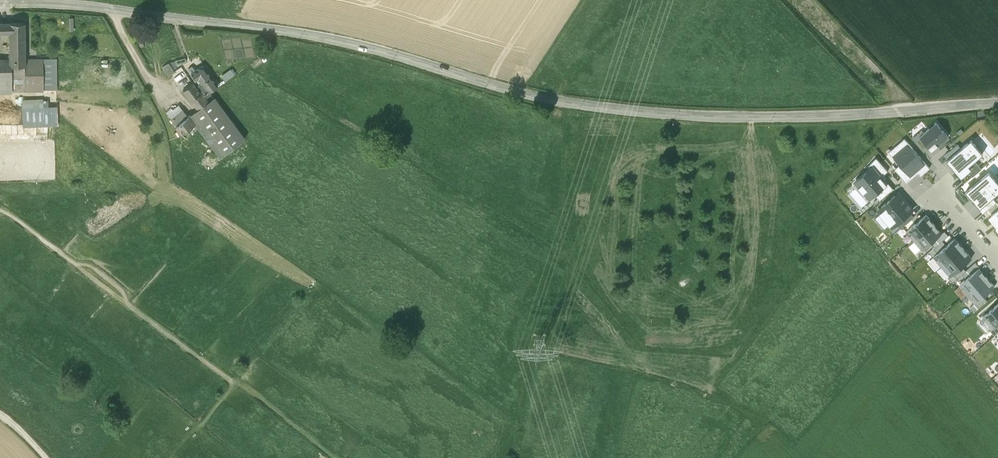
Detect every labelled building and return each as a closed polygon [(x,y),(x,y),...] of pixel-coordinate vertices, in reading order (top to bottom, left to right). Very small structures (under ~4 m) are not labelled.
[(9,32),(9,22),(0,22),(0,32),(9,32)] [(24,59),(24,22),(9,22),(9,32),(10,60),(10,76),(24,76),(24,72),(24,59)] [(43,72),(43,59),(24,59),(24,72),(43,72)] [(0,60),(0,89),(25,89),(24,76),(10,76),(10,60),(0,60)] [(187,81),(173,61),(171,61),(169,62),(168,62),(175,71),(176,73),(183,84),(187,81)] [(175,71),(168,62),(163,66),(169,75),(175,71)] [(217,85),(202,65),(191,74),(194,80),(196,79),(198,82),(199,82),(200,81),(209,91),(217,85)] [(227,80),(237,74),(233,67),(223,74),(227,80)] [(43,88),(43,72),(24,72),(24,76),(25,89),(43,88)] [(200,81),(199,82),(200,83),(195,87),(201,93),(202,93),(204,95),(208,92),(209,91),(200,81)] [(195,87),(192,83),(183,90),(191,101),(201,93),(195,87)] [(201,93),(191,101),(197,108),(207,101),(205,97),(210,95),(208,93),(208,92),(204,95),(202,93),(201,93)] [(214,96),(207,101),(197,108),(188,116),(208,141),(210,141),(221,156),(245,138),(214,96)] [(25,97),(25,123),(52,122),(51,97),(25,97)] [(188,116),(182,110),(170,119),(182,133),(193,124),(188,116)] [(936,122),(924,132),(919,136),(929,147),(931,150),(948,136),(936,122)] [(193,124),(182,133),(196,150),(208,141),(193,124)] [(919,136),(924,132),(922,130),(912,138),(924,152),(929,147),(919,136)] [(907,182),(918,173),(921,176),(930,168),(904,138),(888,152),(899,165),(895,169),(907,182)] [(983,153),(971,139),(961,148),(947,159),(946,160),(961,178),(968,171),(972,176),(982,168),(975,161),(983,153)] [(944,156),(947,159),(961,148),(958,144),(944,156)] [(875,194),(887,184),(884,180),(885,179),(882,175),(888,171),(877,158),(875,158),(867,167),(868,169),(853,181),(869,199),(875,194)] [(989,171),(965,191),(975,202),(974,203),(983,214),(987,210),(996,202),(992,197),(997,193),(997,182),(989,171)] [(875,194),(879,200),(894,189),(885,179),(884,180),(887,184),(875,194)] [(913,209),(899,192),(877,210),(892,228),(896,224),(910,212),(913,209)] [(987,210),(991,214),(997,209),(997,204),(996,202),(987,210)] [(991,214),(989,216),(997,226),(997,209),(991,214)] [(896,224),(900,229),(914,217),(910,212),(896,224)] [(934,224),(926,215),(907,231),(915,240),(934,224)] [(934,224),(915,240),(922,250),(931,243),(942,233),(934,224)] [(942,233),(931,243),(935,247),(942,240),(948,235),(945,231),(942,233)] [(963,247),(955,238),(946,245),(934,256),(941,265),(963,247)] [(934,256),(946,245),(942,240),(935,247),(929,252),(933,257),(934,256)] [(972,258),(963,247),(941,265),(951,276),(962,266),(972,258)] [(966,271),(962,274),(966,278),(979,268),(980,267),(976,262),(966,271)] [(966,271),(962,266),(951,276),(948,278),(952,282),(962,274),(966,271)] [(987,277),(979,268),(966,278),(959,284),(967,294),(987,277)] [(995,286),(987,277),(967,294),(975,303),(983,296),(995,286)] [(969,308),(973,312),(987,300),(983,296),(975,303),(969,308)] [(983,317),(993,329),(997,324),(997,303),(983,317)]
